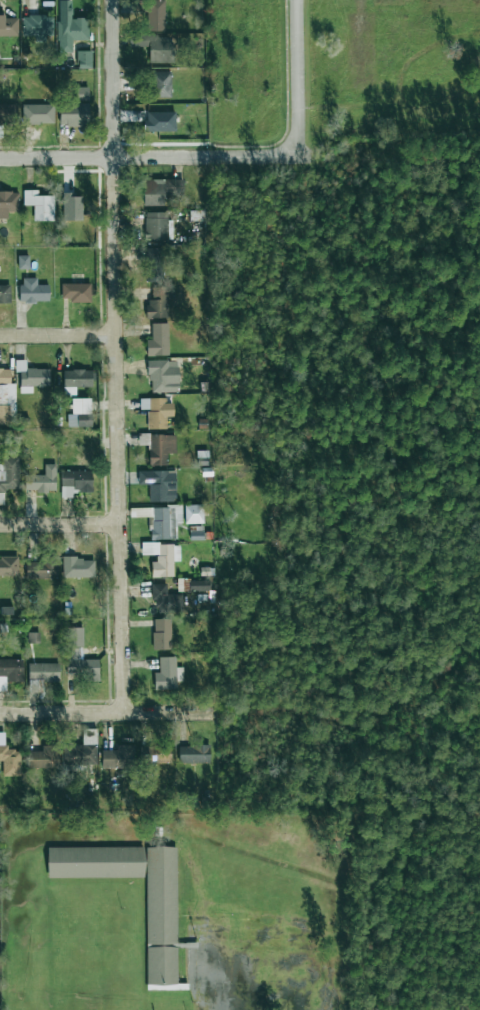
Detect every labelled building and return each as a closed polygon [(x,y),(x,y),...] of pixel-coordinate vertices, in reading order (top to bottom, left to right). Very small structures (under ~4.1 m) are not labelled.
[(58,52),(72,53),(73,40),(88,40),(89,18),(71,18),(72,1),(59,0),(58,52)] [(165,1),(148,0),(147,30),(164,31),(165,1)] [(53,16),(22,15),(22,36),(36,36),(36,41),(45,41),(45,36),(53,36),(53,16)] [(0,16),(0,36),(18,37),(18,17),(0,16)] [(171,36),(149,37),(150,63),(172,62),(171,36)] [(91,69),(92,51),(77,51),(76,68),(91,69)] [(172,97),(171,71),(150,72),(151,97),(172,97)] [(88,87),(75,87),(75,102),(89,101),(88,87)] [(89,103),(59,102),(59,125),(89,126),(89,103)] [(54,104),(22,105),(23,124),(54,123),(54,104)] [(17,124),(16,105),(0,105),(0,124),(17,124)] [(184,180),(144,179),(143,206),(164,206),(165,194),(183,195),(184,180)] [(34,221),(54,221),(54,195),(39,195),(39,190),(24,190),(24,206),(33,205),(34,221)] [(0,192),(0,219),(8,218),(7,212),(19,212),(19,192),(0,192)] [(82,221),(83,193),(63,193),(62,220),(82,221)] [(146,212),(145,239),(172,240),(173,219),(167,219),(167,212),(146,212)] [(145,281),(162,282),(164,249),(147,248),(145,281)] [(29,255),(18,256),(18,269),(29,269),(29,255)] [(37,278),(20,278),(20,301),(48,302),(49,285),(37,285),(37,278)] [(91,284),(62,284),(62,298),(70,298),(69,302),(90,302),(91,284)] [(10,285),(0,285),(0,303),(10,303),(10,285)] [(168,299),(175,298),(174,288),(151,288),(151,299),(146,299),(146,318),(168,318),(168,299)] [(146,339),(147,356),(169,355),(168,323),(151,324),(152,339),(146,339)] [(20,393),(32,393),(32,386),(49,386),(49,368),(26,369),(26,360),(15,360),(15,371),(19,371),(20,393)] [(178,392),(178,360),(148,361),(149,392),(178,392)] [(15,425),(15,384),(10,383),(10,369),(0,369),(0,424),(15,425)] [(92,387),(92,370),(65,369),(64,386),(92,387)] [(71,399),(71,414),(90,414),(90,398),(71,399)] [(148,429),(166,429),(166,416),(173,416),(173,403),(165,403),(165,398),(140,399),(140,409),(148,409),(148,429)] [(149,465),(167,466),(167,453),(175,453),(176,435),(150,434),(149,465)] [(6,493),(6,490),(20,489),(19,457),(3,457),(3,471),(0,471),(0,493),(6,493)] [(44,476),(25,475),(24,491),(55,491),(56,464),(45,464),(44,476)] [(92,470),(61,471),(62,495),(92,494),(92,470)] [(175,470),(139,471),(139,485),(148,485),(149,502),(176,501),(175,470)] [(203,505),(184,505),(185,524),(203,523),(203,505)] [(182,506),(151,507),(152,539),(176,539),(176,523),(182,523),(182,506)] [(174,576),(174,561),(180,561),(180,545),(158,545),(158,561),(152,561),(152,577),(174,576)] [(57,557),(41,557),(41,562),(27,562),(28,579),(58,578),(57,557)] [(0,558),(0,576),(18,576),(18,558),(0,558)] [(95,577),(94,558),(62,558),(63,578),(95,577)] [(209,580),(189,581),(189,591),(209,590),(209,580)] [(182,594),(167,594),(167,584),(151,584),(151,603),(156,603),(156,612),(182,612),(182,594)] [(153,650),(172,649),(171,619),(153,619),(153,650)] [(83,628),(63,628),(63,648),(70,648),(70,659),(66,659),(66,675),(84,675),(84,681),(99,681),(99,660),(83,660),(83,628)] [(177,689),(177,682),(183,682),(183,667),(177,667),(176,657),(159,657),(159,672),(154,672),(154,690),(177,689)] [(23,659),(0,660),(0,691),(6,691),(6,682),(23,682),(23,659)] [(59,681),(59,664),(28,663),(28,680),(59,681)] [(97,729),(83,729),(83,744),(64,744),(64,765),(97,765),(97,729)] [(20,750),(6,750),(5,734),(0,734),(0,761),(3,761),(3,776),(21,776),(20,750)] [(29,751),(29,769),(60,768),(59,745),(42,746),(42,751),(29,751)] [(134,768),(134,745),(116,745),(116,750),(101,750),(101,768),(134,768)] [(179,746),(179,764),(210,763),(210,745),(179,746)] [(177,847),(145,846),(145,847),(47,847),(47,877),(146,878),(146,985),(177,985),(177,847)]
